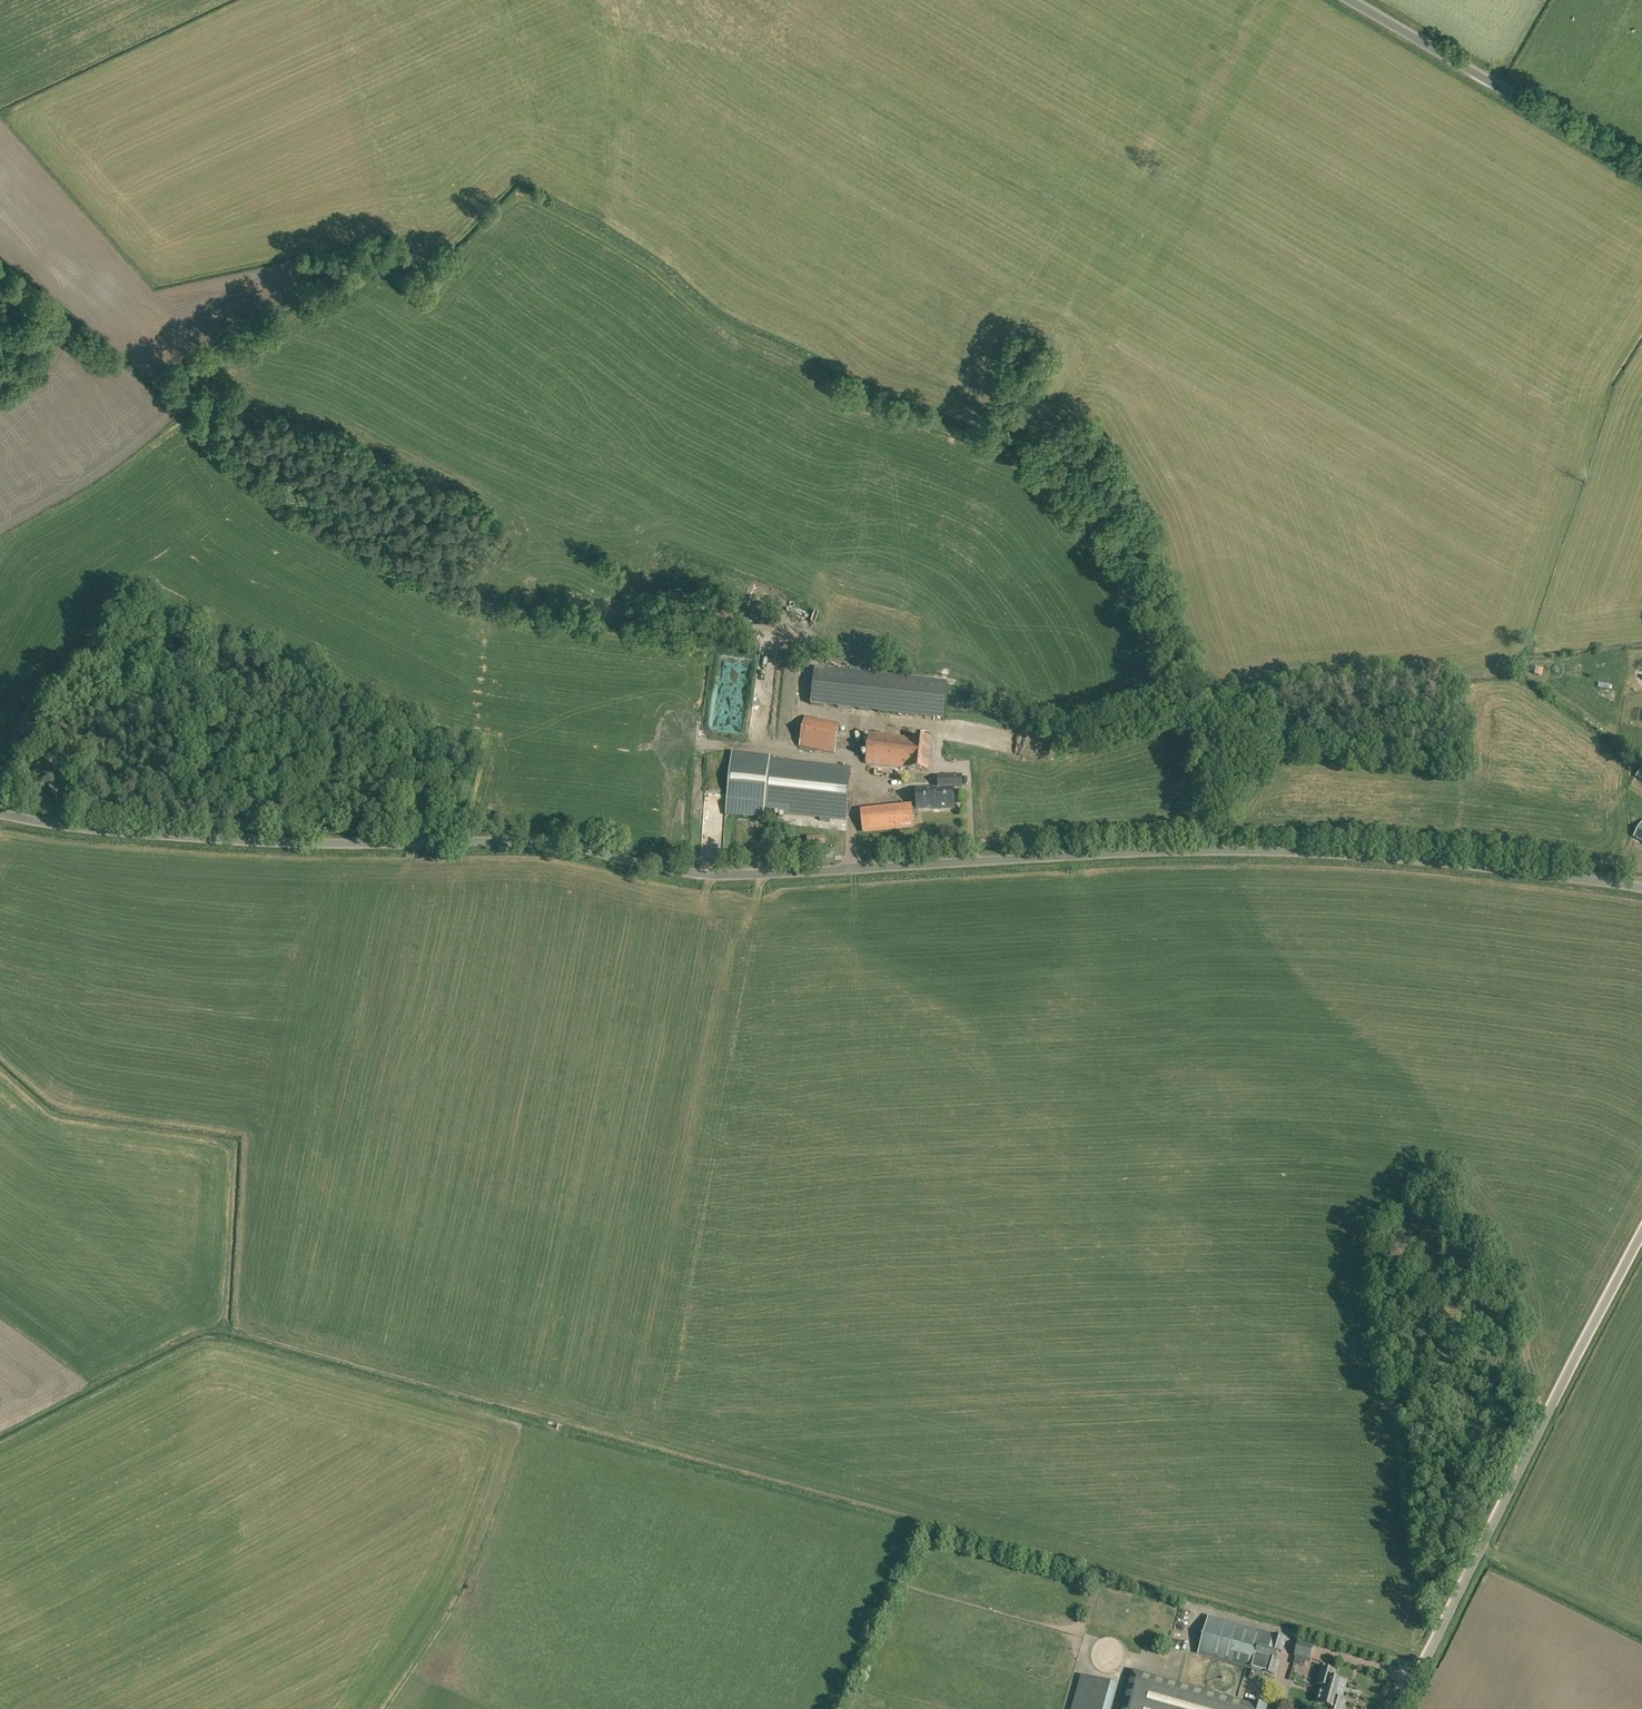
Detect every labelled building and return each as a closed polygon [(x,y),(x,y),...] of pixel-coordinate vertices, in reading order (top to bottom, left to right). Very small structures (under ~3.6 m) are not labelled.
[(942,718),(946,683),(815,668),(811,704),(942,718)] [(1632,688),(1633,671),(1623,670),(1621,687),(1632,688)] [(805,717),(799,746),(835,754),(841,723),(818,718),(806,715),(805,717)] [(932,740),(912,738),(870,733),(866,763),(908,769),(928,771),(932,740)] [(712,752),(714,740),(702,739),(701,750),(712,752)] [(733,754),(726,813),(764,816),(764,811),(773,812),(833,818),(847,820),(848,805),(852,767),(839,766),(779,759),(770,758),(770,756),(744,753),(744,755),(733,754)] [(917,789),(911,790),(912,807),(918,806),(918,809),(939,808),(939,809),(954,808),(952,787),(938,787),(917,789)] [(73,793),(64,793),(63,811),(72,811),(73,793)] [(911,808),(863,813),(858,813),(861,835),(913,829),(911,808)] [(1634,836),(1641,841),(1641,822),(1634,836)] [(1286,1638),(1209,1616),(1198,1654),(1275,1675),(1279,1662),(1276,1661),(1279,1650),(1282,1651),(1286,1638)] [(1309,1658),(1313,1645),(1299,1641),(1295,1655),(1296,1655),(1294,1664),(1300,1666),(1303,1657),(1309,1659),(1309,1658)] [(1322,1668),(1317,1684),(1321,1685),(1316,1703),(1331,1707),(1331,1708),(1343,1708),(1345,1701),(1342,1700),(1346,1682),(1334,1678),(1336,1671),(1322,1668)] [(1121,1708),(1266,1708),(1267,1705),(1252,1701),(1251,1704),(1132,1670),(1121,1708)] [(1117,1685),(1085,1676),(1075,1708),(1111,1708),(1117,1685)]
